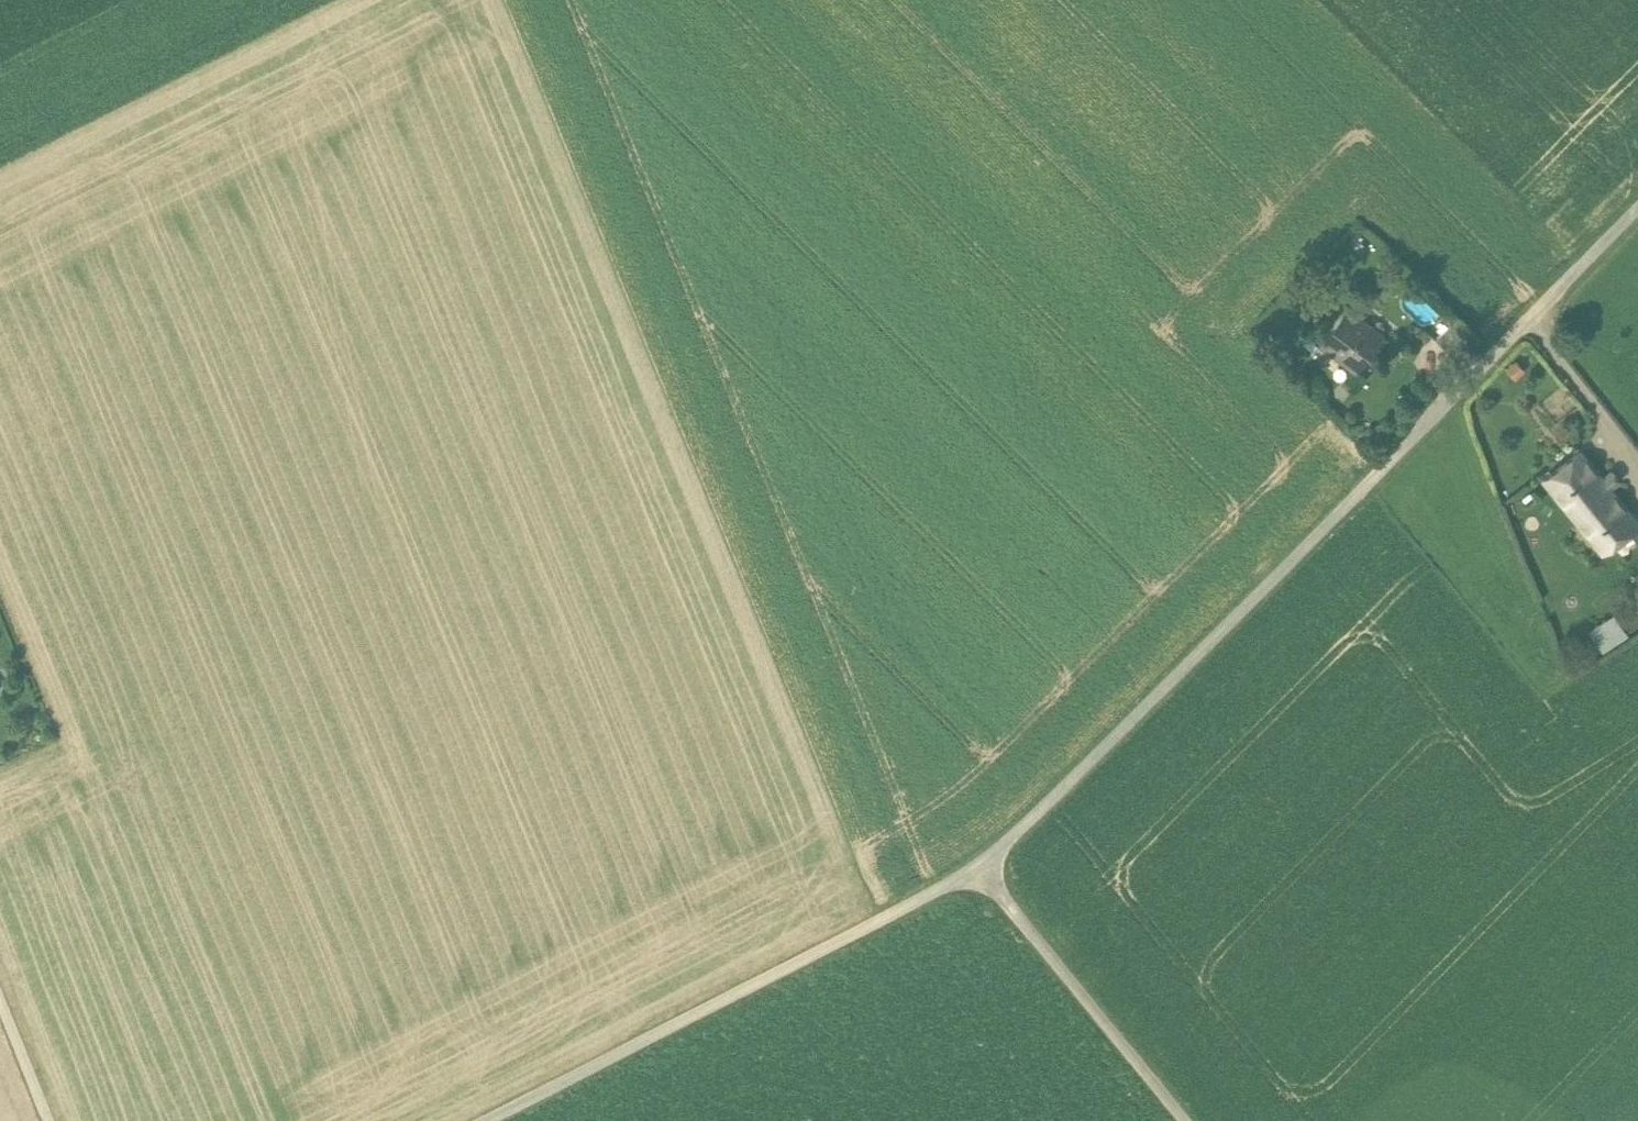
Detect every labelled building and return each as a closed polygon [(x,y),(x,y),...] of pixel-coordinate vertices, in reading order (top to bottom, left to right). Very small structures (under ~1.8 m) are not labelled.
[(1383,334),(1348,307),(1320,343),(1355,370),(1383,334)] [(1473,338),(1454,320),(1436,338),(1454,357),(1473,338)] [(1636,523),(1579,452),(1546,479),(1602,550),(1636,523)] [(1613,616),(1591,631),(1603,650),(1626,634),(1613,616)]
